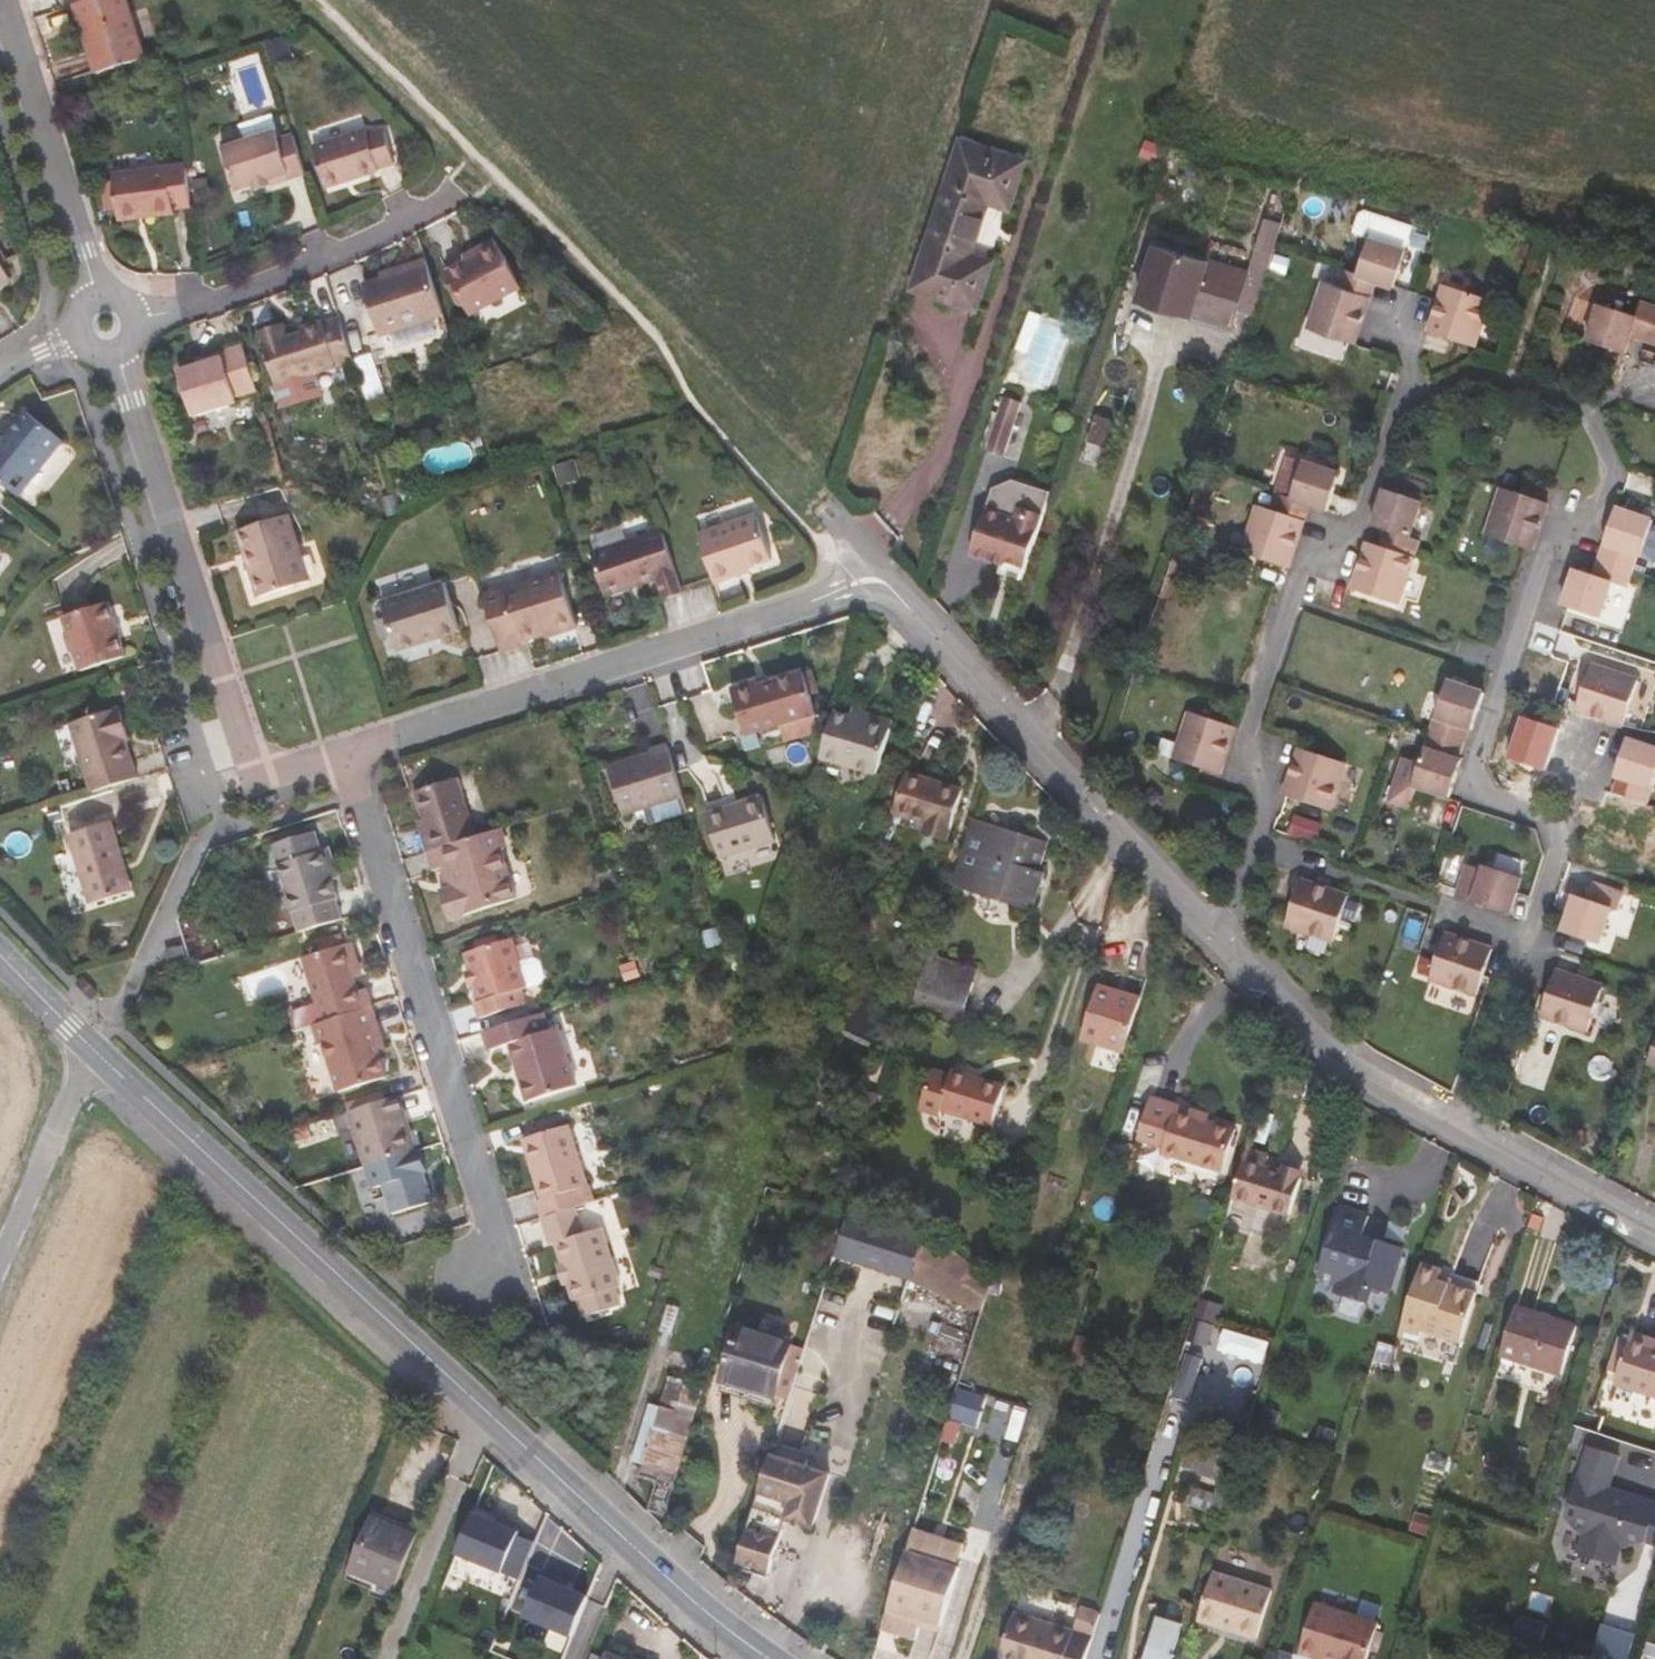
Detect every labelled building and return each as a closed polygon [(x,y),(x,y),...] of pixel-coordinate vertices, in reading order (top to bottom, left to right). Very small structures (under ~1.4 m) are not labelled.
[(127,0),(84,0),(75,3),(97,72),(145,57),(127,0)] [(240,123),(243,133),(245,139),(277,129),(271,113),(240,123)] [(396,159),(385,127),(369,132),(368,128),(314,145),(327,184),(380,168),(378,164),(396,159)] [(236,188),(256,182),(269,178),(271,184),(306,172),(293,132),(279,137),(277,129),(245,139),(243,133),(222,140),(236,188)] [(1024,158),(960,138),(912,287),(976,309),(992,261),(971,254),(988,201),(1009,207),(1024,158)] [(1163,147),(1141,138),(1134,153),(1156,162),(1163,147)] [(118,208),(119,214),(146,211),(146,217),(176,214),(176,210),(193,207),(188,163),(114,173),(115,180),(118,208)] [(258,188),(271,184),(269,178),(256,182),(258,188)] [(105,209),(118,208),(115,180),(102,181),(105,209)] [(120,220),(146,217),(146,211),(119,214),(120,220)] [(1360,274),(1347,270),(1341,286),(1373,298),(1379,280),(1396,286),(1408,250),(1415,227),(1368,212),(1362,215),(1356,233),(1372,239),(1360,274)] [(1275,245),(1282,224),(1266,219),(1247,274),(1197,259),(1181,311),(1194,315),(1199,299),(1238,311),(1253,316),(1260,293),(1275,245)] [(483,259),(471,265),(447,276),(468,318),(522,292),(500,244),(480,253),(483,259)] [(1138,298),(1181,311),(1197,259),(1155,246),(1138,298)] [(469,259),(471,265),(483,259),(480,253),(469,259)] [(380,333),(444,311),(427,258),(398,268),(400,274),(364,286),(380,333)] [(11,279),(0,260),(0,286),(11,279)] [(1312,327),(1358,345),(1373,298),(1341,286),(1327,282),(1312,327)] [(1446,287),(1440,301),(1430,332),(1476,348),(1493,302),(1446,287)] [(1233,328),(1238,311),(1199,299),(1194,315),(1233,328)] [(1638,339),(1649,342),(1654,323),(1654,307),(1644,303),(1638,317),(1600,304),(1589,340),(1626,352),(1632,337),(1638,339)] [(278,384),(354,359),(340,315),(303,326),(305,331),(289,336),(287,328),(262,335),(278,384)] [(238,396),(258,389),(243,343),(205,356),(207,362),(179,372),(194,417),(240,402),(238,396)] [(1021,406),(1001,400),(995,417),(1012,422),(1016,423),(1021,406)] [(28,413),(0,447),(0,481),(21,497),(65,442),(28,413)] [(1012,422),(995,417),(985,449),(1002,455),(1012,422)] [(1093,420),(1086,441),(1108,448),(1115,427),(1093,420)] [(428,436),(430,444),(458,434),(455,426),(428,436)] [(1293,499),(1281,495),(1275,512),(1306,523),(1312,506),(1330,512),(1343,475),(1306,462),(1293,499)] [(1016,518),(1020,507),(1042,514),(1050,489),(1012,477),(992,487),(985,508),(987,509),(1016,518)] [(1489,536),(1535,552),(1550,504),(1505,489),(1489,536)] [(1389,531),(1384,548),(1417,559),(1423,542),(1413,538),(1424,502),(1387,490),(1375,526),(1389,531)] [(1245,552),(1292,569),(1306,523),(1275,512),(1260,506),(1245,552)] [(1021,579),(1042,514),(1020,507),(1016,518),(987,509),(985,508),(971,553),(1002,564),(1013,567),(1010,575),(1021,579)] [(1619,509),(1602,562),(1634,573),(1640,557),(1644,559),(1654,524),(1654,522),(1619,509)] [(288,514),(239,530),(261,596),(310,579),(288,514)] [(735,575),(734,571),(772,558),(757,515),(699,534),(714,582),(735,575)] [(664,598),(683,591),(662,529),(592,552),(606,594),(630,586),(629,582),(638,580),(639,583),(657,578),(664,598)] [(1403,606),(1417,559),(1384,548),(1369,543),(1354,589),(1403,606)] [(1629,588),(1634,573),(1602,562),(1598,573),(1597,577),(1579,571),(1567,607),(1602,620),(1615,583),(1629,588)] [(1013,567),(1002,564),(1000,572),(1010,575),(1013,567)] [(560,570),(485,594),(502,651),(519,646),(518,643),(546,633),(547,636),(577,627),(560,570)] [(460,630),(445,582),(383,601),(400,650),(460,630)] [(117,623),(110,599),(63,613),(80,669),(127,654),(120,632),(116,633),(113,624),(117,623)] [(1595,666),(1579,713),(1625,730),(1642,683),(1595,666)] [(814,669),(804,672),(810,694),(821,690),(814,669)] [(804,672),(768,683),(758,686),(757,680),(732,688),(747,734),(816,712),(810,694),(804,672)] [(766,677),(757,680),(758,686),(768,683),(766,677)] [(1471,729),(1476,730),(1488,694),(1450,681),(1433,735),(1465,746),(1471,729)] [(855,707),(852,717),(891,728),(894,718),(855,707)] [(135,778),(123,741),(120,733),(127,730),(120,709),(68,724),(89,793),(135,778)] [(891,728),(852,717),(833,711),(820,755),(878,772),(891,728)] [(1177,760),(1223,776),(1239,729),(1192,713),(1177,760)] [(130,739),(127,730),(120,733),(123,741),(130,739)] [(1460,761),(1465,746),(1433,735),(1423,764),(1407,759),(1392,803),(1414,810),(1422,787),(1454,798),(1466,762),(1460,761)] [(1616,795),(1650,806),(1654,790),(1654,749),(1631,740),(1618,777),(1621,779),(1616,795)] [(644,807),(683,795),(667,744),(652,749),(652,752),(608,766),(623,813),(644,807)] [(1348,765),(1301,748),(1286,795),(1332,811),(1348,765)] [(949,838),(962,790),(907,772),(895,812),(926,821),(923,831),(949,838)] [(422,830),(429,851),(477,836),(458,778),(414,791),(426,828),(422,830)] [(1654,812),(1654,808),(1650,806),(1616,795),(1612,793),(1610,792),(1595,839),(1641,855),(1654,812)] [(689,812),(683,795),(644,807),(649,824),(689,812)] [(775,840),(761,796),(706,813),(720,857),(775,840)] [(1323,838),(1324,814),(1293,812),(1292,837),(1323,838)] [(1030,838),(973,819),(955,877),(1035,902),(1044,873),(1039,872),(1046,848),(1028,842),(1030,838)] [(120,863),(124,862),(111,822),(66,836),(89,904),(130,891),(120,863)] [(510,847),(504,828),(496,830),(501,850),(510,847)] [(435,870),(441,868),(449,865),(455,884),(446,887),(440,889),(450,920),(517,898),(501,850),(496,830),(477,836),(429,851),(435,870)] [(274,844),(301,932),(342,919),(330,879),(340,875),(331,847),(321,850),(315,831),(274,844)] [(133,890),(124,862),(120,863),(130,891),(133,890)] [(441,868),(446,887),(455,884),(449,865),(441,868)] [(1459,898),(1507,915),(1511,916),(1522,880),(1487,867),(1486,871),(1470,866),(1459,898)] [(1353,898),(1305,882),(1290,926),(1337,943),(1353,898)] [(1578,899),(1565,935),(1570,937),(1602,947),(1615,911),(1622,913),(1627,898),(1594,886),(1588,903),(1578,899)] [(1431,925),(1415,975),(1429,980),(1445,929),(1431,925)] [(213,933),(197,939),(202,955),(219,949),(213,933)] [(296,1011),(302,1031),(316,1027),(373,1009),(366,989),(360,991),(355,977),(352,966),(359,964),(352,943),(347,945),(344,934),(323,940),(327,950),(305,956),(319,1003),(296,1011)] [(1479,996),(1485,980),(1494,952),(1446,935),(1431,979),(1479,996)] [(468,951),(473,969),(478,986),(483,1001),(476,1004),(481,1018),(527,1002),(523,989),(528,987),(512,937),(468,951)] [(190,965),(184,946),(166,952),(172,971),(190,965)] [(977,970),(930,956),(926,968),(973,982),(977,970)] [(362,975),(359,964),(352,966),(355,977),(362,975)] [(960,1024),(973,982),(926,968),(913,1009),(960,1024)] [(470,988),(478,986),(473,969),(465,972),(470,988)] [(1605,989),(1557,973),(1548,1000),(1543,1017),(1591,1033),(1605,989)] [(1082,1038),(1124,1051),(1140,998),(1098,985),(1082,1038)] [(387,1078),(378,1049),(371,1028),(379,1026),(373,1009),(316,1027),(322,1046),(327,1044),(341,1092),(387,1078)] [(549,1030),(544,1012),(484,1031),(490,1050),(511,1043),(530,1101),(577,1086),(558,1027),(549,1030)] [(385,1047),(379,1026),(371,1028),(378,1049),(385,1047)] [(952,1070),(949,1075),(932,1070),(921,1108),(941,1114),(943,1109),(993,1124),(1004,1086),(952,1070)] [(401,1095),(350,1111),(354,1124),(374,1188),(424,1172),(401,1095)] [(1195,1117),(1196,1111),(1150,1097),(1137,1139),(1164,1147),(1162,1150),(1223,1169),(1235,1129),(1208,1121),(1195,1117)] [(354,1124),(350,1111),(335,1116),(339,1129),(354,1124)] [(1211,1116),(1196,1111),(1195,1117),(1208,1121),(1211,1116)] [(568,1125),(533,1135),(538,1152),(529,1154),(543,1199),(539,1200),(545,1217),(575,1208),(580,1206),(574,1191),(588,1186),(568,1125)] [(524,1138),(529,1154),(538,1152),(533,1135),(524,1138)] [(1269,1154),(1246,1147),(1242,1159),(1265,1166),(1269,1154)] [(1265,1166),(1242,1159),(1230,1197),(1288,1215),(1300,1177),(1265,1166)] [(1438,1203),(1442,1191),(1434,1188),(1430,1200),(1438,1203)] [(1373,1287),(1389,1293),(1404,1247),(1379,1239),(1378,1242),(1362,1237),(1369,1215),(1340,1206),(1319,1275),(1340,1282),(1337,1292),(1368,1303),(1373,1287)] [(566,1261),(562,1263),(568,1283),(573,1301),(579,1299),(586,1297),(592,1315),(620,1305),(614,1288),(620,1285),(601,1228),(583,1234),(575,1208),(545,1217),(553,1243),(560,1241),(566,1261)] [(923,1237),(849,1213),(834,1261),(908,1284),(923,1237)] [(923,1237),(908,1284),(981,1315),(992,1280),(926,1228),(923,1237)] [(562,1285),(568,1283),(562,1263),(555,1264),(562,1285)] [(1442,1269),(1422,1263),(1400,1334),(1420,1341),(1423,1329),(1461,1342),(1477,1292),(1439,1280),(1442,1269)] [(585,1317),(592,1315),(586,1297),(579,1299),(585,1317)] [(1516,1306),(1501,1352),(1537,1363),(1535,1367),(1561,1375),(1576,1326),(1516,1306)] [(775,1396),(784,1369),(793,1341),(741,1325),(725,1377),(744,1384),(740,1395),(773,1406),(775,1396)] [(1225,1327),(1219,1349),(1265,1362),(1271,1339),(1225,1327)] [(1092,1366),(1100,1339),(1079,1332),(1070,1360),(1092,1366)] [(1654,1341),(1631,1334),(1615,1383),(1654,1396),(1654,1348),(1653,1347),(1654,1341)] [(775,1396),(790,1401),(799,1373),(784,1369),(775,1396)] [(664,1406),(653,1403),(635,1461),(645,1464),(642,1474),(661,1480),(652,1509),(665,1514),(703,1390),(684,1385),(685,1382),(673,1377),(664,1406)] [(979,1427),(988,1393),(958,1385),(949,1419),(979,1427)] [(1212,1503),(1222,1507),(1240,1451),(1208,1442),(1197,1475),(1218,1483),(1212,1503)] [(1588,1447),(1566,1518),(1578,1532),(1582,1533),(1577,1551),(1615,1563),(1621,1545),(1625,1547),(1644,1542),(1654,1506),(1654,1503),(1624,1494),(1619,1498),(1611,1496),(1608,1489),(1609,1489),(1619,1456),(1588,1447)] [(768,1471),(737,1566),(769,1576),(786,1523),(813,1532),(829,1478),(771,1460),(768,1471)] [(1190,1489),(1185,1504),(1196,1507),(1200,1492),(1190,1489)] [(1609,1489),(1608,1489),(1611,1496),(1619,1498),(1624,1494),(1609,1489)] [(475,1512),(459,1555),(520,1581),(534,1542),(519,1535),(520,1531),(475,1512)] [(349,1569),(396,1588),(418,1535),(370,1516),(349,1569)] [(913,1532),(907,1553),(957,1569),(964,1548),(913,1532)] [(957,1569),(907,1553),(881,1636),(914,1646),(920,1626),(922,1620),(942,1626),(960,1570),(957,1569)] [(1198,1619),(1213,1571),(1203,1568),(1188,1616),(1198,1619)] [(1213,1571),(1198,1619),(1221,1626),(1223,1621),(1239,1626),(1237,1631),(1257,1637),(1272,1589),(1213,1571)] [(572,1637),(589,1597),(568,1588),(557,1584),(559,1579),(542,1572),(524,1617),(572,1637)] [(557,1584),(568,1588),(570,1583),(559,1579),(557,1584)] [(1315,1601),(1300,1651),(1326,1658),(1367,1658),(1379,1621),(1315,1601)] [(1081,1606),(1074,1629),(1093,1636),(1100,1612),(1081,1606)] [(1074,1629),(1014,1611),(1000,1655),(1011,1658),(1086,1658),(1093,1636),(1074,1629)] [(1162,1619),(1148,1658),(1171,1658),(1182,1625),(1162,1619)] [(922,1620),(920,1626),(940,1632),(942,1626),(922,1620)] [(1638,1633),(1604,1621),(1592,1655),(1605,1658),(1629,1658),(1638,1633)]
